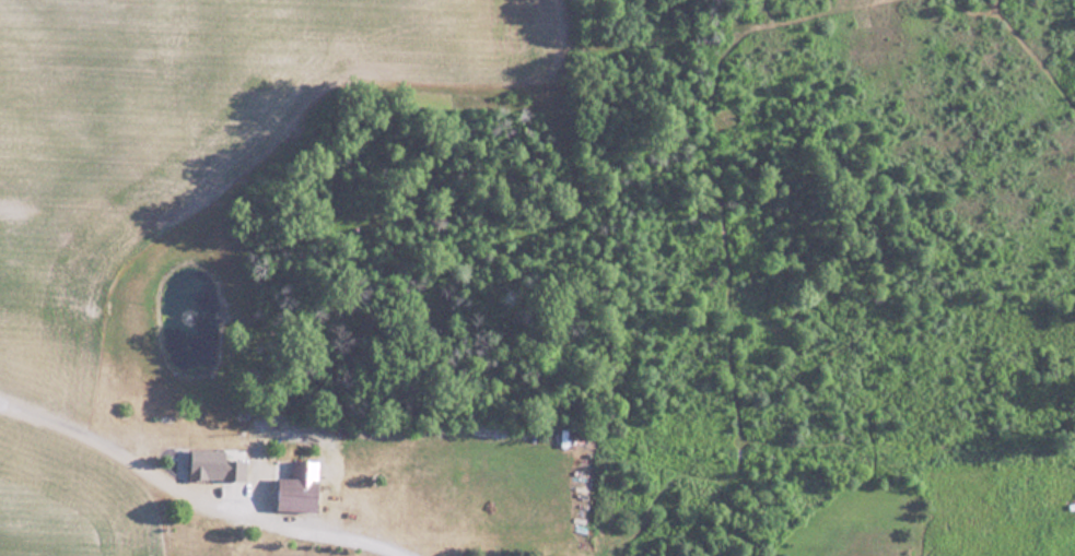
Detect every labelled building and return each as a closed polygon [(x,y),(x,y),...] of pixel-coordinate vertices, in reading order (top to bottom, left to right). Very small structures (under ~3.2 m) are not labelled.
[(190,449),(190,475),(241,476),(242,450),(190,449)] [(322,478),(281,478),(281,509),(322,510),(322,478)]
